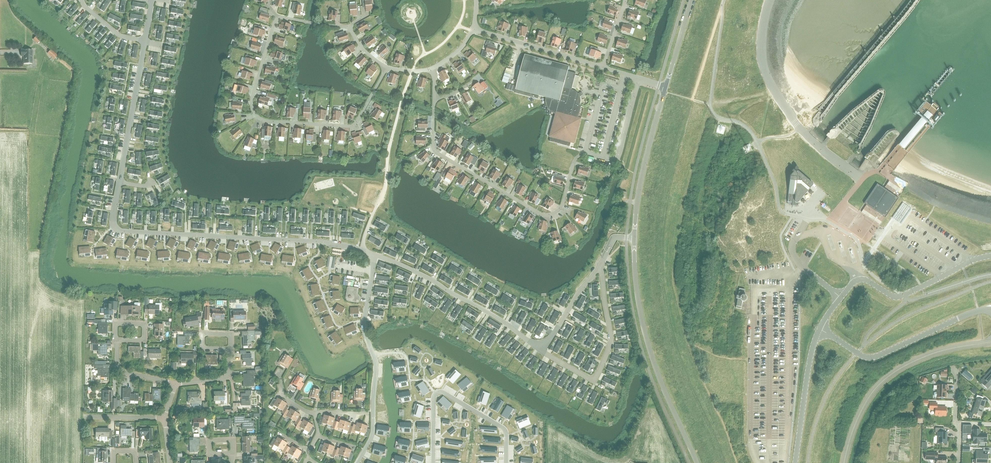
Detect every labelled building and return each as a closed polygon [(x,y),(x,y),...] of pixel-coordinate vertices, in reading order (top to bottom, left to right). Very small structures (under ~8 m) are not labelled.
[(111,1),(109,0),(106,0),(103,4),(103,5),(100,10),(104,12),(111,1)] [(363,6),(366,6),(366,12),(370,11),(370,10),(373,9),(372,0),(371,0),(368,0),(368,1),(365,1),(365,0),(362,0),(363,6)] [(293,2),(292,9),(295,10),(294,14),(300,15),(302,6),(296,5),(296,3),(293,2)] [(70,17),(79,7),(75,4),(71,9),(70,10),(67,14),(70,17)] [(613,7),(610,5),(607,13),(616,16),(618,10),(613,8),(613,7)] [(260,10),(259,13),(261,14),(259,19),(268,22),(270,16),(267,15),(268,14),(267,13),(267,12),(263,11),(264,9),(260,8),(260,10)] [(337,12),(329,11),(329,20),(335,21),(335,15),(337,15),(337,12)] [(634,13),(629,11),(627,17),(636,20),(639,12),(635,11),(634,13)] [(79,25),(88,15),(84,13),(80,18),(79,18),(76,22),(79,25)] [(121,19),(110,14),(108,17),(112,20),(113,21),(113,20),(119,23),(121,19)] [(607,31),(610,31),(610,32),(613,24),(607,22),(608,21),(604,20),(602,27),(608,29),(607,31)] [(89,33),(97,24),(94,21),(89,26),(88,26),(89,27),(85,30),(89,33)] [(293,31),(294,26),(291,25),(282,22),(281,25),(280,25),(279,28),(289,31),(289,30),(293,31)] [(498,31),(504,33),(506,27),(508,28),(509,24),(501,22),(498,31)] [(366,32),(369,30),(365,23),(357,27),(360,33),(365,30),(366,32)] [(261,40),(262,37),(263,35),(264,35),(265,31),(260,30),(261,27),(255,25),(254,28),(255,29),(254,31),(252,30),(251,33),(253,34),(259,36),(258,39),(261,40)] [(629,34),(632,26),(629,25),(628,26),(623,25),(621,30),(629,34)] [(517,33),(517,36),(525,37),(525,31),(527,31),(527,27),(519,27),(519,33),(517,33)] [(98,41),(106,32),(103,29),(99,33),(98,35),(97,35),(97,36),(95,38),(98,41)] [(539,31),(536,40),(539,41),(538,43),(542,44),(545,33),(539,31)] [(342,32),(335,34),(336,37),(338,36),(340,42),(349,39),(347,33),(343,35),(342,32)] [(606,44),(608,38),(603,37),(603,35),(600,34),(597,41),(606,44)] [(370,49),(370,48),(372,47),(371,45),(376,42),(371,35),(368,38),(369,39),(365,42),(370,49)] [(108,49),(116,39),(112,36),(108,41),(109,41),(107,43),(106,44),(105,46),(108,49)] [(279,46),(283,47),(285,40),(276,37),(274,43),(280,45),(279,46)] [(551,46),(557,48),(558,43),(560,43),(561,40),(553,37),(551,46)] [(625,48),(627,41),(624,39),(623,41),(618,39),(616,45),(625,48)] [(486,42),(485,45),(487,46),(486,52),(494,55),(496,49),(492,47),(493,45),(488,43),(489,41),(487,40),(486,42)] [(253,41),(251,49),(260,51),(261,45),(256,44),(257,42),(253,41)] [(122,55),(126,43),(122,42),(120,48),(119,48),(119,49),(118,54),(122,55)] [(566,51),(572,52),(573,47),(575,48),(576,44),(568,42),(566,51)] [(353,45),(344,51),(345,53),(343,54),(345,57),(347,56),(348,56),(355,51),(354,49),(355,48),(353,45)] [(377,53),(381,58),(388,51),(383,45),(380,48),(381,49),(377,53)] [(601,53),(596,51),(597,48),(591,46),(590,50),(588,49),(586,54),(589,55),(589,56),(598,59),(599,56),(600,57),(601,53)] [(24,50),(21,50),(21,56),(24,56),(24,64),(32,64),(32,50),(24,50)] [(283,60),(285,55),(282,54),(283,54),(274,51),(273,54),(271,53),(270,57),(276,59),(275,61),(281,63),(282,60),(283,60)] [(476,58),(470,51),(468,53),(467,52),(464,55),(472,62),(476,58)] [(404,56),(397,54),(394,63),(400,65),(401,60),(403,60),(404,56)] [(614,54),(611,60),(620,63),(623,55),(619,54),(619,56),(614,54)] [(252,57),(246,55),(245,58),(246,59),(244,64),(253,67),(254,64),(256,65),(257,61),(251,60),(252,57)] [(580,100),(580,96),(578,94),(576,92),(574,91),(571,90),(575,73),(568,71),(569,66),(524,55),(519,74),(514,93),(538,99),(539,95),(547,98),(547,101),(547,104),(548,107),(550,109),(553,111),(556,113),(549,137),(550,137),(549,141),(569,147),(571,143),(574,144),(581,119),(578,118),(581,106),(579,106),(580,103),(580,100)] [(367,60),(362,56),(359,60),(357,59),(355,62),(361,67),(367,60)] [(456,62),(453,65),(459,73),(461,72),(463,74),(466,72),(464,70),(465,69),(459,62),(457,64),(456,62)] [(376,67),(373,64),(366,73),(368,75),(367,77),(369,79),(371,77),(377,70),(375,68),(376,67)] [(272,68),(267,67),(265,73),(274,75),(275,70),(276,68),(273,67),(272,68)] [(449,79),(444,70),(439,73),(442,78),(440,79),(442,82),(449,79)] [(253,74),(243,71),(242,74),(239,73),(238,76),(241,77),(250,80),(250,77),(252,78),(253,74)] [(397,76),(391,74),(390,79),(388,79),(387,82),(395,84),(397,76)] [(427,80),(421,78),(419,83),(418,83),(417,87),(424,88),(427,80)] [(266,83),(262,82),(261,88),(269,90),(271,85),(273,85),(274,82),(267,80),(266,83)] [(478,83),(473,86),(479,94),(485,89),(488,87),(484,81),(479,84),(478,83)] [(238,85),(236,92),(245,94),(246,92),(248,92),(249,88),(238,85)] [(471,100),(466,92),(461,96),(464,100),(462,101),(464,105),(471,100)] [(266,99),(260,97),(259,103),(267,106),(270,98),(266,97),(266,99)] [(452,100),(449,102),(453,112),(455,111),(456,113),(459,112),(458,109),(459,109),(455,101),(453,102),(452,100)] [(233,101),(233,109),(242,110),(242,104),(237,103),(237,102),(233,101)] [(357,110),(351,107),(347,116),(349,117),(349,118),(352,120),(357,110)] [(287,118),(293,118),(294,113),(295,113),(296,109),(288,108),(287,118)] [(372,113),(370,116),(377,120),(382,112),(377,109),(374,114),(372,113)] [(319,110),(318,120),(324,120),(324,115),(326,115),(327,111),(319,110)] [(334,111),(333,120),(339,121),(340,116),(341,116),(342,112),(334,111)] [(225,115),(226,123),(235,121),(234,115),(229,116),(228,115),(225,115)] [(428,120),(427,120),(424,120),(424,122),(418,122),(418,128),(416,128),(416,131),(423,131),(423,128),(427,128),(428,120)] [(363,130),(366,136),(369,134),(369,133),(370,132),(372,135),(375,133),(374,131),(374,130),(370,122),(367,123),(367,122),(363,124),(366,129),(363,130)] [(262,131),(261,138),(265,138),(264,140),(270,140),(271,137),(271,127),(265,127),(265,131),(262,131)] [(233,130),(230,133),(235,139),(242,133),(238,128),(234,132),(233,130)] [(277,133),(277,137),(285,137),(285,128),(279,128),(279,133),(277,133)] [(293,134),(293,138),(301,138),(301,129),(295,129),(295,134),(293,134)] [(307,140),(307,143),(310,143),(310,141),(312,141),(312,142),(316,142),(316,136),(313,136),(314,130),(310,130),(310,131),(307,131),(306,140),(307,140)] [(322,136),(322,140),(330,140),(330,131),(324,131),(324,136),(322,136)] [(337,141),(344,141),(345,132),(339,132),(339,137),(337,137),(337,141)] [(355,132),(352,133),(355,144),(358,143),(359,145),(362,144),(361,142),(361,141),(359,135),(362,134),(361,132),(356,134),(355,132)] [(440,143),(438,147),(443,150),(448,142),(450,139),(443,135),(441,138),(439,142),(440,143)] [(416,136),(416,144),(425,144),(425,138),(420,138),(420,136),(416,136)] [(245,142),(243,145),(251,148),(254,139),(248,137),(246,142),(245,142)] [(460,154),(462,151),(455,147),(450,155),(456,158),(458,153),(460,154)] [(417,157),(423,163),(429,155),(424,151),(421,156),(420,154),(417,157)] [(468,154),(463,162),(469,165),(470,163),(471,163),(474,165),(478,159),(474,156),(473,157),(468,154)] [(431,167),(438,171),(442,163),(437,160),(434,165),(433,164),(431,167)] [(483,161),(478,169),(481,171),(480,172),(483,174),(489,165),(483,161)] [(161,163),(150,167),(151,172),(157,170),(156,169),(159,168),(159,169),(160,168),(162,167),(161,163)] [(788,194),(787,204),(792,204),(792,205),(798,205),(798,202),(799,201),(808,191),(813,185),(798,171),(798,170),(798,168),(796,166),(795,168),(795,171),(794,171),(792,172),(793,173),(790,176),(788,194)] [(578,173),(586,176),(589,168),(585,167),(585,169),(580,167),(578,173)] [(446,170),(442,177),(445,179),(444,180),(446,181),(449,183),(451,181),(454,175),(456,177),(458,174),(456,173),(453,172),(454,170),(451,168),(449,172),(446,170)] [(499,177),(501,174),(494,170),(489,178),(495,181),(497,176),(499,177)] [(552,176),(551,181),(552,182),(554,183),(562,185),(564,179),(560,178),(561,175),(554,173),(553,176),(552,176)] [(168,174),(157,181),(160,185),(165,182),(165,181),(167,180),(168,180),(170,178),(168,174)] [(464,186),(468,178),(463,175),(460,180),(459,179),(457,182),(464,186)] [(502,185),(508,188),(510,184),(512,185),(514,181),(507,177),(502,185)] [(580,183),(575,181),(573,187),(582,190),(584,182),(581,181),(580,183)] [(481,189),(482,187),(476,183),(473,187),(471,187),(469,190),(476,194),(479,189),(481,189)] [(521,196),(526,188),(518,184),(517,188),(518,189),(516,193),(521,196)] [(885,218),(898,198),(891,193),(885,189),(883,188),(877,184),(864,203),(865,204),(867,206),(881,215),(885,218)] [(486,202),(485,204),(488,206),(489,203),(490,204),(495,196),(492,194),(493,193),(490,191),(487,196),(484,194),(481,200),(484,202),(485,201),(486,202)] [(538,196),(531,192),(530,195),(531,196),(529,201),(534,204),(538,196)] [(153,193),(149,195),(152,200),(152,201),(153,201),(155,206),(159,204),(153,193)] [(576,197),(571,196),(569,202),(578,204),(580,197),(576,196),(576,197)] [(496,205),(502,209),(507,201),(502,198),(499,203),(497,202),(496,205)] [(542,206),(548,209),(550,205),(552,206),(554,202),(547,198),(542,206)] [(508,213),(515,217),(520,209),(515,206),(512,210),(510,210),(508,213)] [(583,222),(587,215),(584,213),(583,215),(578,212),(575,217),(583,222)] [(354,213),(352,217),(357,218),(357,219),(358,219),(364,221),(366,217),(354,213)] [(523,217),(521,221),(528,225),(533,217),(528,214),(525,218),(523,217)] [(539,220),(538,223),(540,223),(538,229),(546,232),(547,228),(545,227),(547,222),(539,220)] [(386,228),(376,222),(373,226),(384,232),(386,228)] [(573,228),(570,223),(565,227),(570,234),(577,230),(575,227),(573,228)] [(86,230),(85,236),(87,237),(86,242),(93,243),(94,232),(86,230)] [(558,236),(557,231),(551,233),(553,242),(561,240),(560,236),(558,236)] [(408,240),(398,234),(395,238),(406,244),(408,240)] [(107,235),(103,243),(109,246),(110,243),(112,244),(115,239),(107,235)] [(381,243),(371,236),(368,241),(379,247),(381,243)] [(130,238),(126,245),(131,248),(132,246),(134,247),(137,242),(130,238)] [(150,238),(146,246),(151,248),(153,246),(155,247),(157,242),(150,238)] [(170,238),(166,246),(172,249),(173,246),(175,247),(178,242),(170,238)] [(190,240),(187,248),(192,250),(193,248),(196,249),(198,244),(190,240)] [(211,241),(207,248),(212,251),(213,249),(216,250),(218,245),(211,241)] [(230,241),(227,249),(233,251),(234,248),(236,249),(238,244),(230,241)] [(258,243),(251,246),(253,252),(256,251),(257,253),(262,251),(258,243)] [(276,243),(271,250),(276,254),(278,251),(280,253),(283,248),(276,243)] [(426,251),(415,244),(413,248),(424,255),(426,251)] [(305,246),(297,249),(299,255),(301,254),(302,256),(308,254),(305,246)] [(90,247),(78,248),(79,254),(84,254),(84,256),(90,255),(90,247)] [(106,248),(95,250),(96,258),(102,258),(102,255),(107,255),(106,248)] [(395,258),(397,254),(386,249),(384,253),(395,258)] [(117,250),(116,256),(121,257),(120,259),(127,260),(128,252),(117,250)] [(137,250),(136,257),(141,257),(141,260),(147,261),(148,252),(137,250)] [(168,251),(157,252),(158,258),(163,258),(163,260),(169,260),(168,251)] [(178,252),(177,258),(182,259),(182,261),(188,262),(189,254),(178,252)] [(199,252),(197,259),(202,259),(202,262),(208,263),(210,254),(199,252)] [(219,253),(217,259),(222,260),(222,263),(228,264),(230,255),(219,253)] [(249,253),(238,255),(239,261),(244,260),(244,263),(250,262),(249,253)] [(286,253),(283,261),(290,265),(295,258),(286,253)] [(261,254),(260,261),(265,261),(265,264),(271,265),(272,256),(261,254)] [(417,260),(405,255),(404,260),(415,265),(417,260)] [(444,261),(434,255),(431,259),(442,265),(444,261)] [(317,264),(315,265),(317,270),(325,266),(321,259),(316,261),(317,264)] [(392,267),(380,262),(378,266),(384,269),(385,269),(390,271),(392,267)] [(435,271),(424,265),(422,269),(432,275),(435,271)] [(462,271),(451,265),(449,269),(460,275),(462,271)] [(308,268),(300,272),(303,278),(305,276),(308,281),(313,277),(308,268)] [(411,275),(399,270),(397,274),(402,276),(402,277),(403,277),(409,280),(411,275)] [(452,281),(442,275),(439,279),(450,285),(452,281)] [(480,281),(470,275),(467,279),(478,285),(480,281)] [(331,276),(330,281),(333,282),(332,284),(338,285),(339,277),(331,276)] [(317,284),(309,286),(310,292),(312,291),(313,296),(319,295),(317,284)] [(420,300),(425,288),(421,286),(418,293),(417,294),(415,298),(420,300)] [(470,292),(460,286),(457,290),(468,296),(470,292)] [(498,292),(487,286),(485,290),(496,296),(498,292)] [(348,287),(346,299),(347,301),(349,303),(358,304),(360,303),(361,298),(358,294),(359,289),(348,287)] [(442,298),(444,294),(433,287),(431,290),(437,294),(436,295),(437,295),(442,298)] [(737,299),(736,308),(741,309),(743,301),(744,302),(746,300),(746,298),(745,296),(744,295),(745,289),(739,288),(738,296),(737,296),(736,299),(737,299)] [(339,291),(330,292),(331,297),(333,297),(334,300),(340,299),(339,291)] [(563,307),(569,297),(565,294),(559,305),(563,307)] [(514,301),(504,295),(501,299),(512,305),(514,301)] [(488,302),(477,296),(475,300),(486,306),(488,302)] [(580,309),(586,298),(582,296),(576,307),(580,309)] [(438,304),(427,297),(425,301),(429,304),(430,304),(436,308),(438,304)] [(321,300),(313,304),(316,309),(318,308),(320,313),(326,310),(321,300)] [(445,314),(452,302),(448,300),(445,306),(444,305),(444,306),(441,311),(445,314)] [(531,309),(532,305),(521,301),(519,305),(531,309)] [(102,309),(101,309),(101,314),(102,314),(104,314),(104,315),(112,315),(112,305),(114,305),(114,308),(117,308),(117,302),(108,302),(108,305),(104,305),(104,309),(102,309)] [(133,304),(133,307),(121,306),(120,313),(124,314),(124,315),(139,315),(139,304),(138,303),(134,303),(133,304)] [(161,310),(161,304),(155,303),(155,306),(148,306),(145,306),(145,314),(148,314),(158,314),(158,310),(161,310)] [(542,317),(548,306),(544,304),(538,315),(542,317)] [(337,305),(333,312),(338,315),(339,313),(342,314),(345,309),(337,305)] [(455,319),(462,308),(458,306),(454,311),(454,312),(451,317),(455,319)] [(506,312),(496,306),(493,310),(504,316),(506,312)] [(479,315),(469,307),(466,311),(470,314),(471,315),(471,314),(477,318),(479,315)] [(223,319),(223,311),(215,310),(216,308),(209,308),(205,308),(204,320),(208,320),(209,313),(212,313),(212,318),(223,319)] [(359,308),(350,308),(350,314),(353,314),(353,317),(359,316),(359,308)] [(600,315),(589,309),(587,313),(597,319),(600,315)] [(233,320),(245,320),(245,312),(233,312),(233,310),(230,310),(230,315),(230,322),(233,322),(233,320)] [(520,325),(526,315),(522,312),(516,323),(520,325)] [(553,325),(559,314),(555,312),(549,322),(553,325)] [(197,320),(201,320),(200,313),(196,313),(196,317),(184,319),(185,322),(182,322),(183,328),(198,325),(197,320)] [(586,319),(576,313),(573,317),(584,323),(586,319)] [(329,316),(321,319),(323,324),(326,324),(327,328),(333,326),(329,316)] [(501,326),(490,319),(487,323),(492,326),(493,327),(493,326),(499,330),(501,326)] [(87,320),(87,323),(93,323),(93,324),(98,324),(98,333),(106,333),(107,323),(101,323),(101,320),(93,320),(87,320)] [(474,328),(464,320),(461,324),(465,327),(466,328),(466,327),(472,331),(474,328)] [(530,333),(536,322),(532,320),(526,330),(530,333)] [(603,328),(592,322),(590,326),(601,332),(603,328)] [(354,324),(344,329),(346,334),(351,332),(352,335),(357,332),(354,324)] [(539,337),(545,326),(541,324),(535,334),(539,337)] [(153,325),(153,329),(154,329),(154,337),(162,337),(163,325),(153,325)] [(566,338),(572,328),(568,326),(562,336),(566,338)] [(480,342),(487,331),(483,328),(479,334),(479,335),(476,339),(480,342)] [(579,342),(585,332),(581,329),(575,340),(579,342)] [(248,334),(242,335),(243,344),(243,346),(247,346),(247,343),(251,343),(251,341),(255,341),(255,331),(248,331),(248,334)] [(335,332),(328,337),(332,342),(334,340),(337,344),(342,341),(335,332)] [(191,337),(191,334),(184,334),(184,337),(177,337),(177,344),(189,344),(189,337),(191,337)] [(489,348),(497,337),(493,334),(489,340),(488,341),(489,341),(486,346),(489,348)] [(503,348),(511,337),(508,335),(503,340),(502,341),(503,341),(499,345),(503,348)] [(589,347),(595,337),(591,335),(585,345),(589,347)] [(557,354),(563,343),(559,341),(553,351),(557,354)] [(512,355),(520,345),(516,342),(512,347),(511,348),(508,352),(512,355)] [(107,357),(107,347),(110,347),(110,344),(107,344),(104,344),(92,344),(92,351),(98,351),(98,355),(102,355),(102,356),(107,357)] [(598,357),(604,346),(600,344),(594,355),(598,357)] [(143,356),(143,352),(139,352),(140,347),(128,347),(128,352),(133,353),(133,358),(140,358),(143,358),(143,356)] [(568,360),(574,349),(570,347),(564,358),(568,360)] [(143,349),(143,352),(143,356),(148,356),(148,358),(160,358),(160,350),(146,350),(146,349),(143,349)] [(521,362),(529,352),(525,349),(521,354),(520,355),(517,359),(521,362)] [(246,351),(240,351),(240,354),(242,354),(242,361),(243,361),(243,362),(245,362),(245,366),(251,366),(251,362),(251,354),(246,354),(246,351)] [(196,359),(196,353),(193,353),(193,355),(180,355),(180,358),(178,358),(178,363),(193,364),(193,359),(196,359)] [(579,366),(585,355),(581,353),(575,364),(579,366)] [(283,355),(279,361),(284,364),(283,366),(288,369),(293,359),(286,354),(284,356),(283,355)] [(217,365),(217,355),(205,355),(205,365),(217,365)] [(625,359),(612,355),(611,359),(617,362),(618,362),(623,364),(625,359)] [(531,370),(538,359),(534,357),(530,363),(530,364),(527,368),(531,370)] [(587,371),(593,361),(589,358),(583,369),(587,371)] [(404,361),(394,362),(394,367),(397,367),(398,372),(406,371),(404,361)] [(542,377),(548,365),(544,363),(541,369),(540,369),(540,370),(538,375),(542,377)] [(94,365),(94,369),(97,369),(97,376),(100,376),(100,378),(108,378),(108,369),(102,369),(102,365),(94,365)] [(621,370),(609,366),(607,370),(613,373),(614,373),(619,375),(621,370)] [(552,382),(558,371),(554,369),(551,375),(550,375),(550,376),(548,380),(552,382)] [(450,372),(446,377),(452,383),(460,374),(455,370),(452,374),(450,372)] [(254,386),(254,375),(255,375),(255,371),(248,371),(248,374),(242,374),(243,386),(254,386)] [(981,383),(987,388),(990,384),(990,372),(981,383)] [(295,377),(291,385),(300,390),(303,386),(304,384),(301,382),(303,379),(304,376),(300,374),(299,376),(298,376),(297,378),(295,377)] [(562,388),(568,377),(564,374),(561,380),(560,380),(560,381),(558,386),(562,388)] [(406,376),(395,378),(396,383),(399,382),(400,387),(408,385),(406,376)] [(466,377),(457,385),(463,392),(468,388),(466,386),(470,382),(466,377)] [(617,383),(605,377),(603,381),(609,384),(610,385),(615,387),(617,383)] [(571,394),(578,382),(574,380),(571,386),(570,386),(570,387),(567,391),(571,394)] [(422,382),(415,387),(418,392),(420,391),(424,395),(429,392),(422,382)] [(581,399),(588,388),(584,385),(580,391),(580,392),(577,397),(581,399)] [(934,393),(934,396),(934,397),(937,397),(945,397),(945,394),(946,390),(947,390),(947,385),(937,385),(937,392),(935,392),(934,393)] [(122,388),(122,394),(122,401),(138,401),(138,398),(138,393),(134,393),(134,395),(130,395),(130,389),(122,388)] [(312,390),(310,395),(312,395),(311,397),(315,398),(314,400),(317,401),(318,396),(319,393),(320,390),(314,388),(313,391),(312,390)] [(144,394),(144,402),(160,402),(160,389),(152,389),(152,396),(148,396),(149,394),(144,394)] [(365,401),(365,395),(365,393),(362,393),(362,389),(356,389),(356,391),(354,391),(354,400),(365,401)] [(116,401),(116,399),(112,399),(112,391),(104,391),(104,402),(111,402),(111,409),(116,409),(116,408),(116,401)] [(241,394),(241,406),(241,405),(244,405),(244,403),(250,403),(249,395),(251,395),(251,391),(245,391),(245,394),(241,394)] [(332,393),(331,402),(342,402),(343,397),(343,395),(340,395),(340,391),(334,391),(334,393),(332,393)] [(409,391),(399,393),(399,398),(402,397),(403,402),(411,400),(409,391)] [(592,405),(598,393),(594,391),(591,398),(590,397),(590,398),(588,403),(592,405)] [(479,396),(477,402),(486,405),(489,394),(483,392),(481,397),(479,396)] [(201,393),(188,393),(188,403),(191,403),(191,406),(198,406),(198,403),(201,403),(201,394),(201,393)] [(227,404),(227,394),(227,393),(224,393),(214,393),(214,401),(221,401),(221,404),(227,404)] [(970,412),(968,417),(972,418),(973,414),(980,416),(985,401),(982,400),(983,397),(977,395),(976,399),(977,399),(973,413),(970,412)] [(443,397),(437,403),(441,408),(443,406),(447,409),(451,405),(443,397)] [(603,405),(606,399),(601,397),(596,409),(600,411),(602,406),(603,406),(603,405)] [(278,408),(283,400),(282,399),(281,400),(278,398),(276,400),(274,399),(270,406),(273,407),(274,405),(278,408)] [(492,405),(490,408),(497,412),(503,402),(498,399),(494,406),(492,405)] [(283,400),(278,408),(283,411),(281,413),(284,414),(287,410),(288,408),(286,406),(287,404),(284,401),(284,400),(283,400)] [(929,403),(929,409),(934,409),(935,411),(935,415),(938,415),(938,416),(941,416),(942,415),(945,415),(946,413),(946,412),(947,411),(946,410),(946,407),(937,407),(937,403),(929,403)] [(415,404),(413,410),(415,410),(414,416),(420,418),(423,406),(415,404)] [(507,405),(501,416),(509,420),(512,415),(510,413),(513,409),(507,405)] [(284,414),(283,416),(286,418),(287,416),(291,419),(296,410),(295,410),(295,411),(291,409),(290,411),(287,410),(284,414)] [(296,410),(291,419),(296,422),(294,424),(297,425),(300,421),(302,419),(299,417),(300,415),(297,412),(298,411),(296,410)] [(327,425),(330,415),(329,415),(328,416),(324,415),(324,417),(321,417),(318,424),(321,425),(322,423),(327,425)] [(331,416),(330,415),(327,425),(332,426),(331,428),(334,429),(337,422),(334,421),(335,418),(331,417),(331,416)] [(228,424),(231,424),(231,416),(228,417),(228,420),(216,420),(216,428),(225,428),(225,429),(228,429),(228,424)] [(233,416),(234,424),(239,424),(241,424),(242,429),(254,429),(253,421),(251,421),(251,419),(247,419),(244,419),(244,416),(233,416)] [(521,417),(515,420),(519,428),(530,424),(527,418),(522,420),(521,417)] [(206,419),(193,419),(193,420),(191,421),(191,423),(191,424),(193,424),(193,427),(200,427),(200,428),(201,429),(202,429),(203,428),(203,427),(203,426),(206,426),(206,419)] [(297,425),(296,427),(299,429),(300,427),(304,430),(310,421),(308,421),(308,422),(304,420),(303,422),(300,421),(297,425)] [(340,423),(337,422),(334,429),(338,430),(338,428),(343,430),(346,420),(345,420),(344,421),(340,420),(340,423)] [(346,420),(343,430),(348,431),(347,433),(351,434),(351,432),(353,427),(350,426),(351,423),(347,422),(347,421),(346,420)] [(311,436),(315,429),(312,428),(313,425),(310,423),(311,422),(310,421),(304,430),(303,433),(307,435),(308,435),(311,436)] [(411,422),(400,422),(400,427),(403,427),(403,432),(411,432),(411,422)] [(354,424),(353,427),(351,432),(354,433),(355,431),(360,432),(363,423),(362,423),(361,424),(357,423),(357,425),(354,424)] [(363,423),(360,432),(365,434),(364,436),(368,437),(370,429),(367,429),(368,426),(364,425),(364,423),(363,423)] [(429,423),(417,423),(417,429),(425,429),(425,431),(429,431),(429,423)] [(126,425),(120,425),(120,429),(120,435),(131,436),(131,438),(134,438),(134,431),(131,431),(131,429),(126,429),(126,425)] [(378,425),(376,434),(384,435),(385,431),(388,431),(388,426),(378,425)] [(963,425),(962,434),(971,434),(971,425),(963,425)] [(935,432),(938,432),(937,443),(946,444),(946,436),(947,436),(947,432),(944,432),(944,428),(935,428),(935,432)] [(108,429),(95,429),(95,436),(99,436),(99,440),(106,440),(106,438),(111,439),(111,431),(108,431),(108,429)] [(151,439),(151,429),(138,429),(135,429),(135,438),(138,438),(138,437),(141,437),(141,434),(145,434),(145,439),(151,439)] [(973,429),(973,443),(979,443),(979,441),(986,441),(986,433),(980,433),(980,429),(973,429)] [(250,437),(242,437),(242,452),(250,452),(251,452),(252,452),(252,448),(251,447),(250,447),(250,437)] [(278,447),(283,439),(282,438),(282,439),(278,437),(277,440),(274,438),(270,445),(273,447),(274,445),(278,447)] [(189,438),(189,452),(197,452),(197,441),(200,441),(200,438),(189,438)] [(285,440),(283,439),(278,447),(283,450),(282,452),(284,454),(289,447),(286,445),(287,443),(284,441),(285,440)] [(400,439),(398,444),(401,444),(400,449),(408,450),(410,441),(400,439)] [(427,439),(415,442),(417,447),(424,446),(425,448),(429,447),(427,439)] [(327,453),(330,443),(329,443),(329,444),(325,443),(324,446),(321,444),(318,452),(321,453),(322,451),(327,453)] [(331,444),(330,443),(327,453),(332,455),(331,457),(334,458),(335,456),(335,455),(337,450),(334,449),(335,447),(331,445),(331,444)] [(374,444),(372,453),(380,455),(381,451),(384,452),(385,447),(374,444)] [(293,456),(298,448),(297,447),(296,448),(293,446),(291,448),(289,447),(284,454),(288,456),(287,456),(291,459),(293,456)] [(337,448),(337,450),(335,455),(335,456),(338,457),(339,454),(344,456),(347,447),(346,446),(345,448),(341,446),(340,449),(337,448)] [(347,447),(344,456),(348,458),(348,460),(351,461),(354,454),(351,453),(352,450),(348,449),(348,447),(347,447)] [(106,457),(106,451),(106,448),(96,448),(96,458),(97,458),(97,462),(106,462),(106,457)] [(299,448),(298,448),(293,456),(297,459),(296,461),(299,462),(303,456),(300,454),(302,452),(298,450),(299,448)] [(158,452),(151,453),(151,450),(144,451),(145,454),(148,454),(148,457),(149,457),(150,462),(159,462),(158,452)] [(988,454),(983,454),(983,450),(976,450),(976,462),(988,462),(988,454)] [(936,462),(946,462),(946,457),(937,457),(937,453),(926,453),(925,459),(934,459),(934,461),(935,462),(936,462)] [(411,459),(418,462),(422,462),(424,457),(412,454),(411,459)] [(394,460),(397,461),(396,462),(405,462),(406,458),(395,455),(394,460)]
